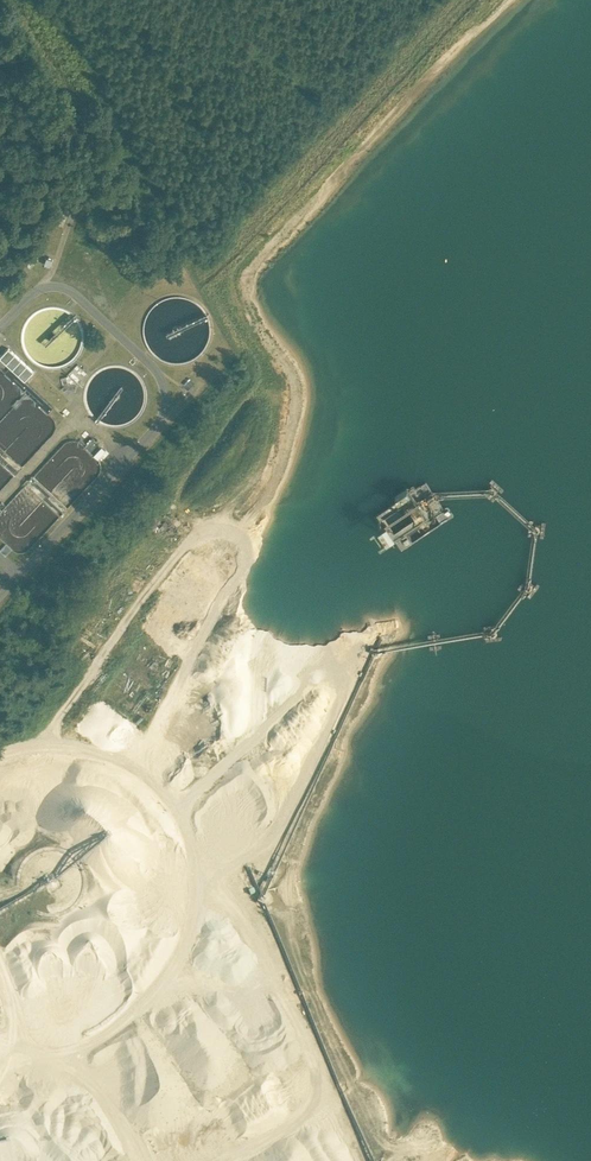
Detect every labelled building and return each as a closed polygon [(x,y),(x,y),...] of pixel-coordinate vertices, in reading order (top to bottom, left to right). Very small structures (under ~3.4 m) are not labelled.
[(36,369),(10,345),(0,356),(26,380),(36,369)] [(89,400),(95,401),(96,396),(104,398),(105,394),(100,393),(100,392),(91,390),(89,400)] [(124,420),(122,407),(95,410),(97,422),(124,420)] [(95,437),(87,444),(99,456),(106,449),(95,437)]
